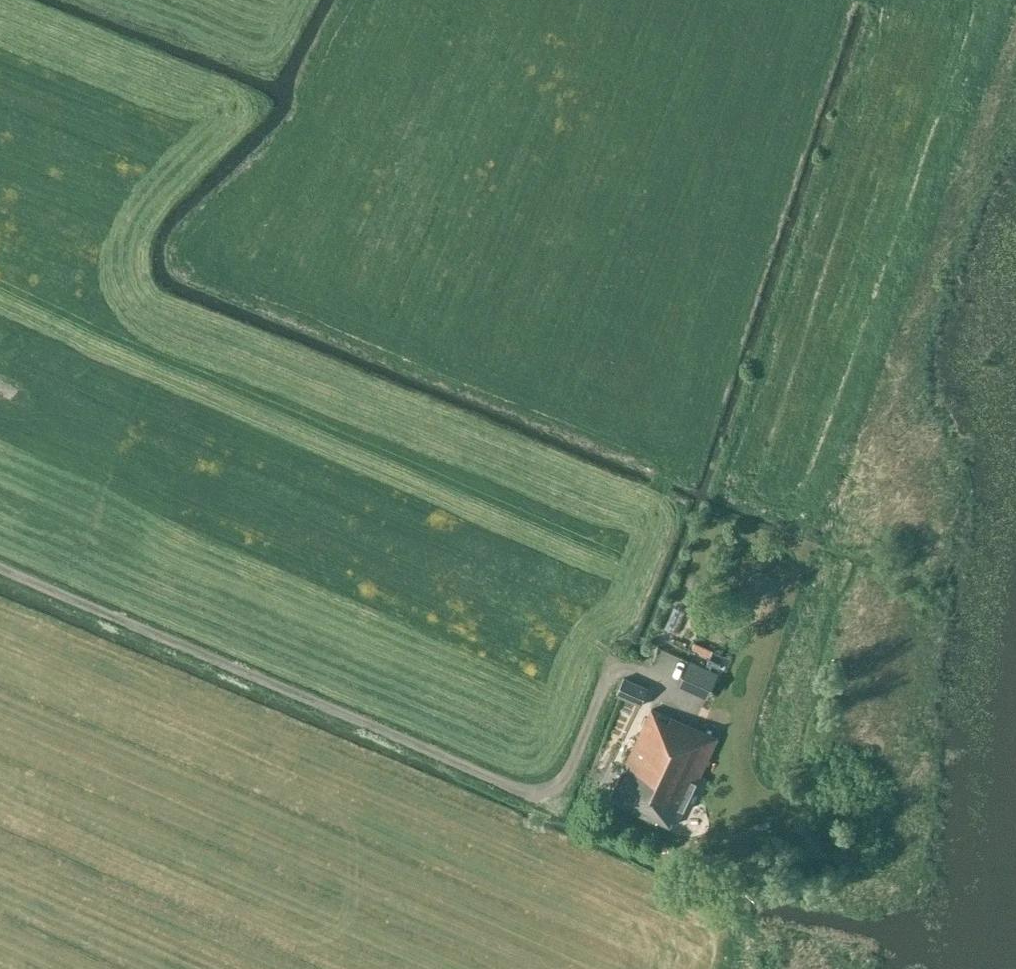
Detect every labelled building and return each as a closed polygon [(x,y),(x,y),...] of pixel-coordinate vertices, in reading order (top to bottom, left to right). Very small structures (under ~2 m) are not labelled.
[(648,688),(623,678),(617,693),(641,704),(648,688)] [(716,738),(650,709),(610,799),(669,826),(672,819),(678,822),(716,738)]
